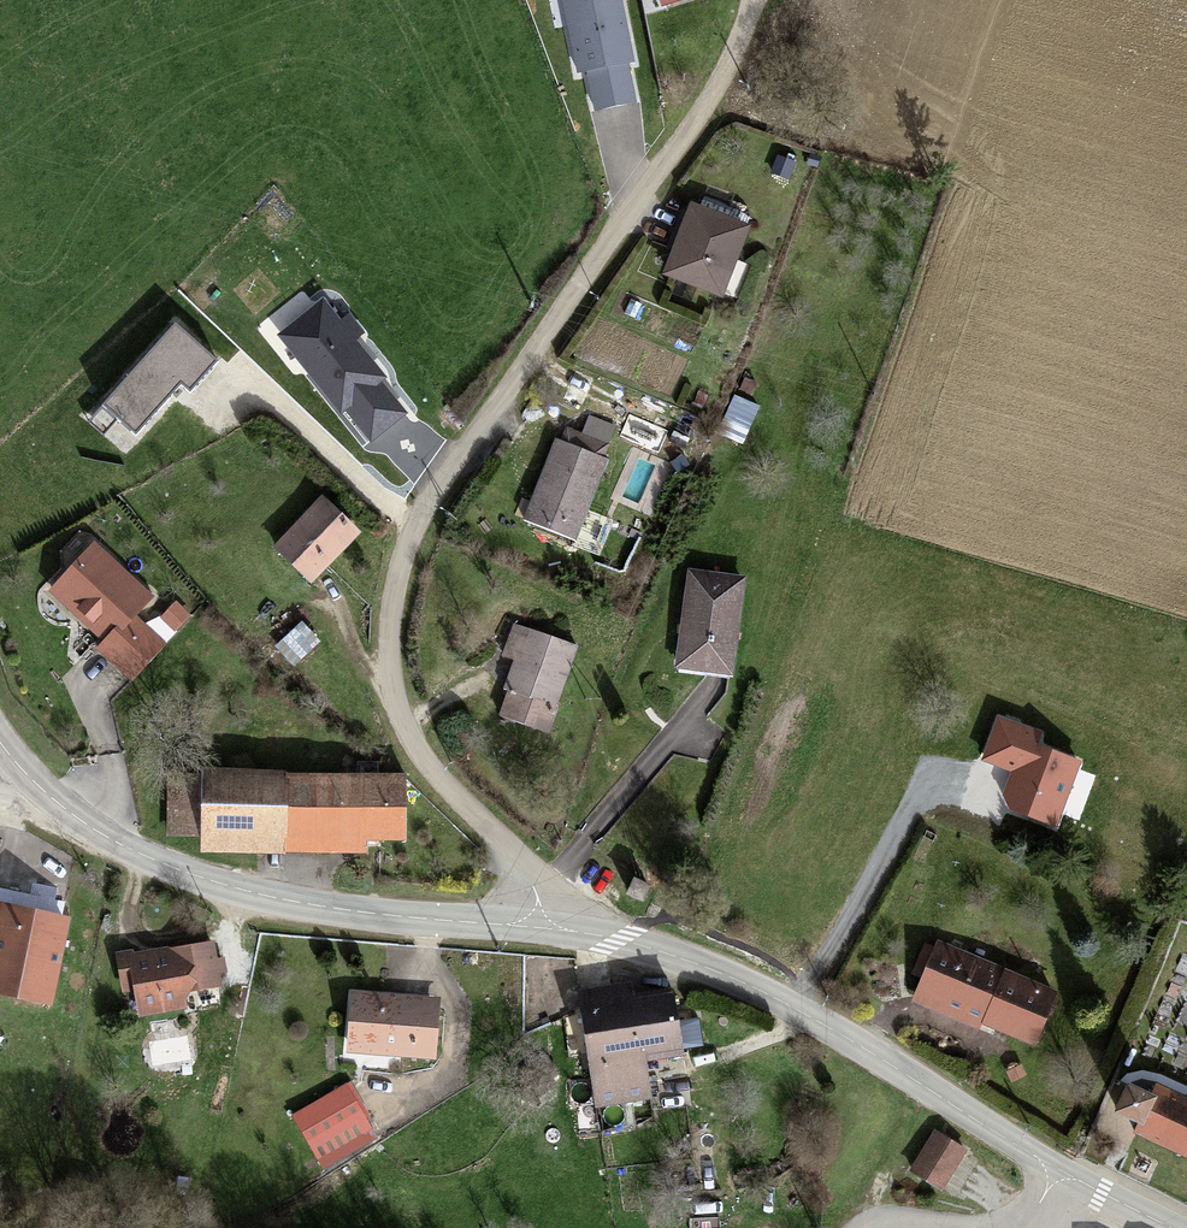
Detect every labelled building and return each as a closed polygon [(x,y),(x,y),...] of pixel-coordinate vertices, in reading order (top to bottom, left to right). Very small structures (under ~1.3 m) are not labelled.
[(557,4),(567,37),(563,38),(573,74),(583,72),(594,111),(632,100),(620,61),(626,59),(609,0),(570,0),(557,4)] [(790,182),(795,168),(778,161),(773,175),(790,182)] [(744,234),(692,215),(690,221),(677,257),(669,280),(720,299),(744,234)] [(669,254),(677,257),(690,221),(682,218),(669,254)] [(321,301),(284,330),(307,360),(303,363),(339,409),(344,405),(369,437),(402,411),(376,379),(380,375),(350,338),(359,331),(346,316),(338,322),(321,301)] [(173,322),(100,405),(115,418),(134,435),(179,384),(188,392),(216,360),(173,322)] [(115,418),(100,405),(86,420),(102,434),(115,418)] [(608,464),(603,462),(607,450),(566,433),(561,446),(559,445),(526,526),(575,545),(597,486),(599,487),(599,486),(598,486),(606,464),(608,465),(608,464)] [(352,536),(317,504),(275,557),(311,586),(352,536)] [(92,544),(51,589),(106,639),(99,647),(133,677),(163,644),(130,615),(148,596),(92,544)] [(732,679),(743,586),(694,580),(678,672),(732,679)] [(187,615),(174,602),(163,615),(175,626),(187,615)] [(548,710),(571,652),(512,628),(502,653),(514,659),(501,692),(507,693),(496,722),(544,742),(553,714),(548,710)] [(1009,807),(1056,824),(1078,762),(1035,746),(1039,735),(1000,720),(986,759),(1018,771),(1013,784),(1011,784),(1005,798),(1009,807)] [(208,779),(205,841),(408,848),(411,789),(384,785),(383,772),(375,772),(369,772),(368,784),(208,779)] [(3,909),(0,922),(0,989),(47,1001),(65,924),(3,909)] [(1035,1042),(1055,993),(941,945),(939,951),(927,978),(920,994),(1035,1042)] [(927,978),(939,951),(928,946),(916,973),(927,978)] [(211,950),(132,962),(136,988),(140,1016),(179,1011),(177,995),(216,989),(211,950)] [(122,990),(136,988),(132,962),(118,963),(122,990)] [(590,997),(591,999),(591,1008),(620,1007),(619,996),(590,997)] [(620,1007),(591,1008),(595,1111),(651,1108),(650,1067),(690,1064),(685,1003),(620,1007)] [(428,1066),(435,1018),(393,1013),(393,1009),(359,1005),(353,1056),(428,1066)] [(1134,1087),(1123,1113),(1139,1122),(1134,1135),(1186,1160),(1186,1099),(1158,1086),(1154,1094),(1134,1087)] [(368,1126),(350,1088),(298,1116),(315,1151),(368,1126)] [(964,1162),(935,1144),(912,1182),(941,1199),(964,1162)]
